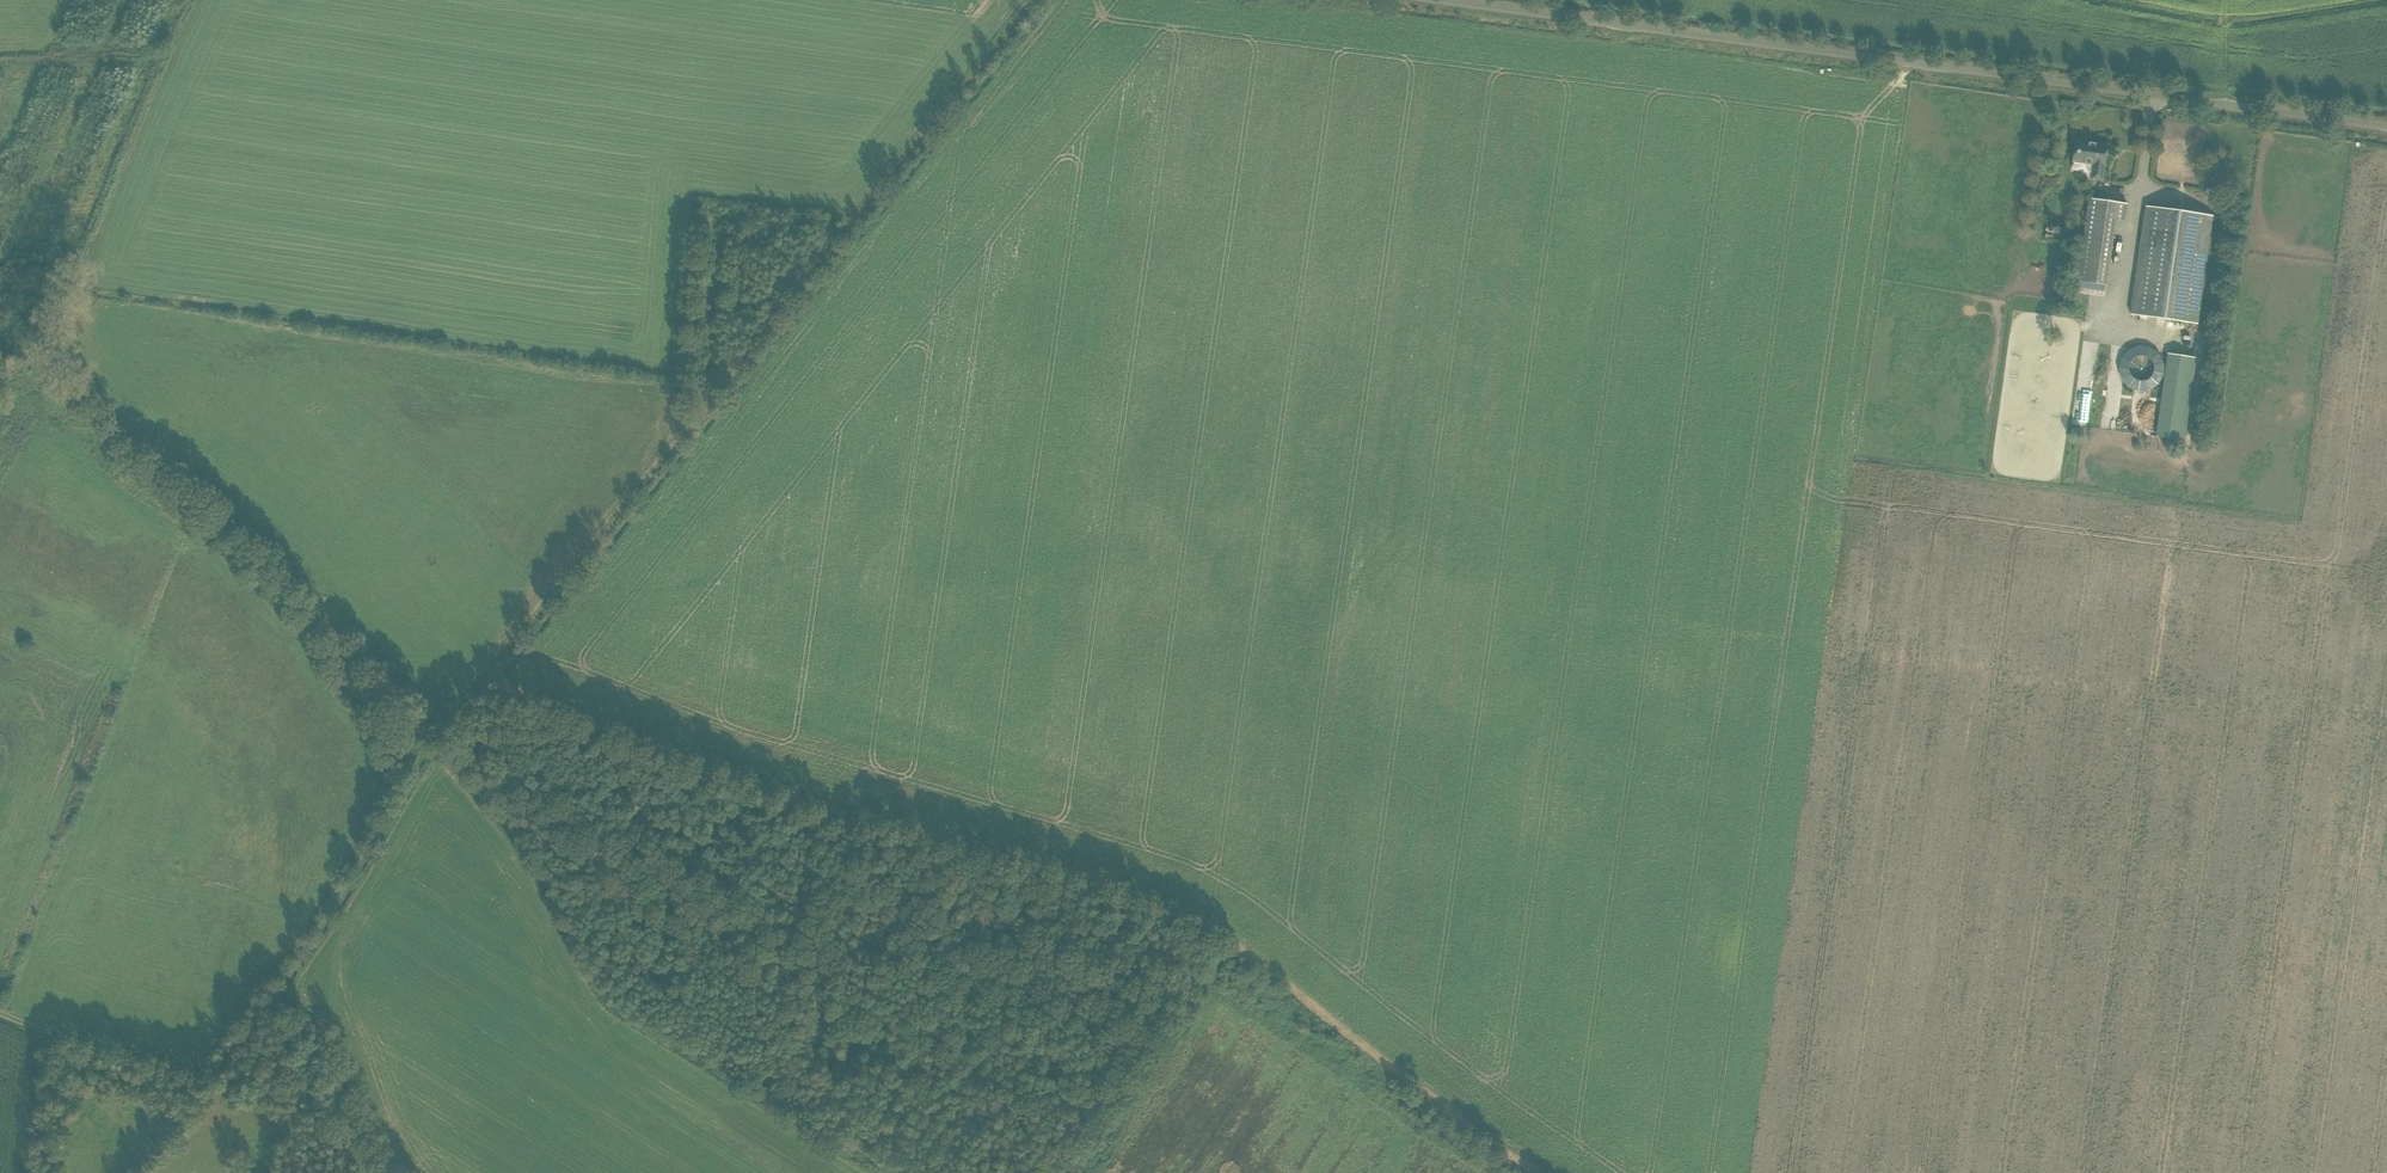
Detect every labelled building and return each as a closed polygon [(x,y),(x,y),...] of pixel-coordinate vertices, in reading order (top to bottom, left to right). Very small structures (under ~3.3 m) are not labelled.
[(2108,146),(2076,141),(2073,161),(2093,164),(2091,179),(2102,181),(2103,171),(2101,171),(2102,166),(2105,166),(2108,146)] [(2127,204),(2089,198),(2077,281),(2106,285),(2115,220),(2124,221),(2127,204)] [(2146,206),(2130,314),(2197,324),(2213,216),(2146,206)] [(2103,291),(2104,285),(2078,281),(2077,287),(2103,291)] [(2155,428),(2172,429),(2173,406),(2156,405),(2155,428)]
